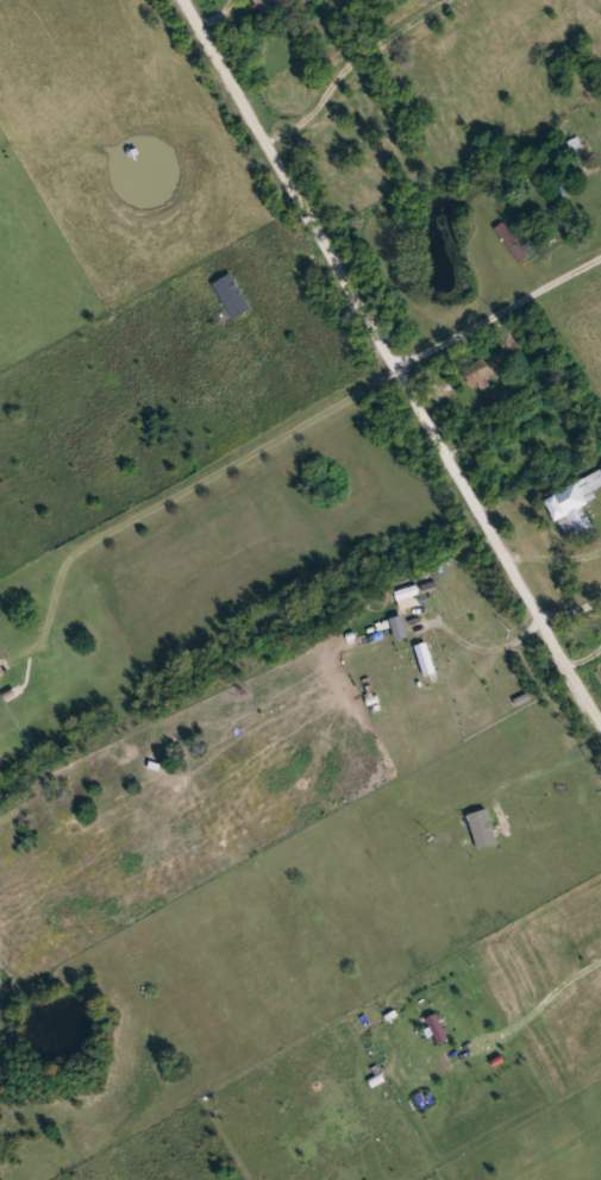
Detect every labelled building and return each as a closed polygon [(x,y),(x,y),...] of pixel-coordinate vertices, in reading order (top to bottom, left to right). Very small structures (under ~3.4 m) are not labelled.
[(264,14),(256,0),(281,0),(283,5),(264,14)] [(522,263),(531,256),(504,223),(495,230),(522,263)] [(514,252),(521,247),(545,283),(538,288),(514,252)] [(220,283),(238,321),(258,312),(241,274),(220,283)] [(488,377),(509,369),(503,353),(468,366),(471,375),(467,376),(472,391),(491,384),(488,377)] [(546,497),(600,472),(600,486),(597,488),(600,497),(583,506),(594,528),(575,536),(565,519),(558,522),(546,497)] [(415,597),(421,595),(418,586),(395,593),(401,612),(418,606),(415,597)] [(391,619),(395,641),(408,638),(403,616),(391,619)] [(424,677),(436,674),(428,643),(416,646),(424,677)] [(497,844),(488,809),(468,814),(477,849),(497,844)] [(438,1045),(449,1040),(437,1014),(427,1019),(438,1045)]
